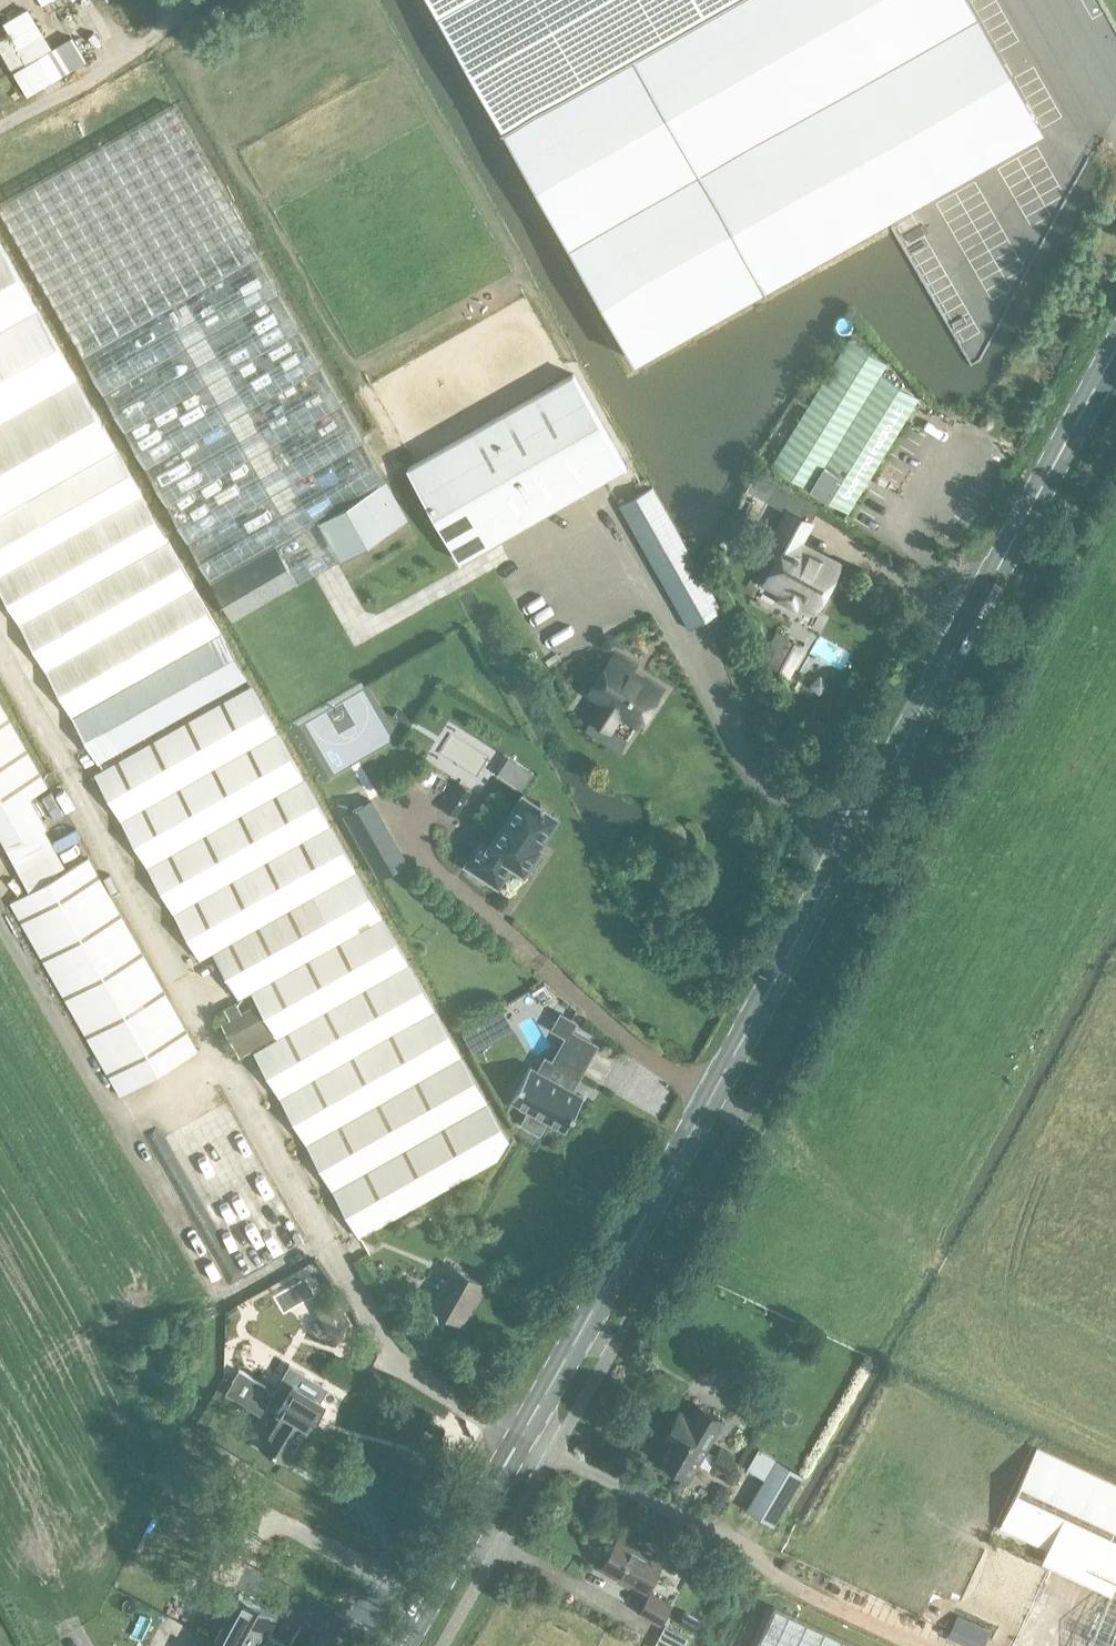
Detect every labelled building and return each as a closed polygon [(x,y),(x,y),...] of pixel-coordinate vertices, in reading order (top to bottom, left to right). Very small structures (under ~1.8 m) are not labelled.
[(75,32),(54,44),(31,4),(4,19),(11,31),(0,37),(0,41),(28,92),(89,58),(75,32)] [(257,253),(172,104),(0,202),(0,206),(84,352),(83,353),(210,577),(274,540),(297,582),(407,517),(256,254),(257,253)] [(142,493),(116,447),(0,241),(0,586),(99,760),(247,678),(142,493)] [(773,464),(848,510),(904,419),(920,391),(882,369),(887,362),(849,338),(837,358),(773,464)] [(407,467),(455,550),(460,559),(626,465),(573,372),(407,467)] [(690,625),(706,616),(721,608),(651,485),(620,503),(690,625)] [(840,563),(839,562),(822,553),(820,558),(810,552),(807,557),(795,551),(811,521),(788,509),(767,548),(779,554),(764,582),(782,592),(779,597),(795,605),(803,592),(820,601),(840,563)] [(274,540),(210,577),(233,619),(297,582),(274,540)] [(807,646),(776,629),(765,651),(769,653),(764,663),(789,677),(807,646)] [(638,723),(659,690),(630,671),(632,667),(614,655),(589,692),(603,701),(593,717),(609,728),(620,712),(638,723)] [(508,1137),(488,1101),(435,1007),(431,1001),(382,915),(355,868),(252,686),(95,772),(200,957),(212,951),(238,996),(252,988),(278,1032),(254,1047),(359,1235),(497,1157),(507,1137),(508,1137)] [(30,794),(47,785),(42,777),(0,703),(0,833),(7,846),(41,826),(47,823),(30,794)] [(398,708),(393,717),(410,726),(415,717),(398,708)] [(509,753),(499,771),(526,785),(535,767),(509,753)] [(456,779),(440,805),(455,815),(471,789),(456,779)] [(523,793),(503,823),(490,844),(483,840),(468,863),(498,883),(513,861),(524,868),(538,846),(536,844),(555,814),(543,806),(545,804),(540,801),(539,803),(523,793)] [(342,813),(379,878),(407,861),(371,797),(342,813)] [(198,1049),(89,857),(12,902),(80,1021),(115,1082),(122,1093),(198,1049)] [(228,1015),(220,1020),(239,1052),(272,1032),(264,1018),(265,1018),(254,998),(239,1007),(235,1000),(223,1007),(228,1015)] [(565,1129),(584,1095),(568,1086),(574,1075),(579,1077),(597,1044),(571,1030),(576,1021),(561,1012),(552,1028),(566,1036),(552,1060),(545,1057),(538,1070),(530,1065),(511,1099),(524,1106),(529,1109),(522,1122),(540,1132),(547,1119),(565,1129)] [(451,1263),(445,1274),(429,1304),(461,1322),(482,1281),(451,1263)] [(339,1294),(319,1305),(337,1338),(357,1327),(339,1294)] [(281,1376),(272,1389),(239,1369),(234,1379),(283,1411),(284,1410),(307,1423),(306,1424),(308,1425),(308,1426),(322,1402),(281,1376)] [(283,1411),(233,1379),(226,1393),(263,1414),(266,1408),(279,1416),(263,1444),(286,1458),(304,1427),(306,1429),(308,1425),(306,1424),(307,1423),(284,1410),(283,1411)] [(669,1430),(673,1432),(674,1430),(716,1455),(719,1449),(708,1443),(722,1418),(699,1404),(691,1417),(679,1410),(668,1430),(669,1431),(669,1430)] [(712,1462),(716,1455),(674,1430),(673,1432),(658,1457),(675,1467),(673,1472),(687,1479),(697,1461),(709,1468),(712,1462)] [(1036,1445),(999,1526),(1046,1547),(1041,1559),(1111,1591),(1086,1645),(1115,1645),(1115,1483),(1036,1445)] [(735,1454),(723,1448),(721,1446),(719,1449),(716,1455),(730,1462),(735,1454)] [(774,1523),(803,1473),(759,1448),(748,1467),(765,1477),(747,1507),(774,1523)] [(725,1470),(730,1462),(716,1455),(712,1462),(725,1470)] [(602,1566),(646,1590),(662,1560),(618,1536),(602,1566)] [(217,1634),(239,1645),(261,1645),(278,1612),(239,1591),(217,1634)] [(641,1611),(661,1621),(671,1601),(651,1591),(641,1611)] [(752,1645),(863,1645),(772,1603),(752,1645)] [(685,1610),(679,1622),(693,1629),(700,1618),(685,1610)] [(993,1625),(960,1611),(951,1632),(984,1645),(993,1625)] [(665,1625),(654,1645),(684,1645),(689,1637),(665,1625)] [(210,1645),(239,1645),(217,1634),(210,1645)]
